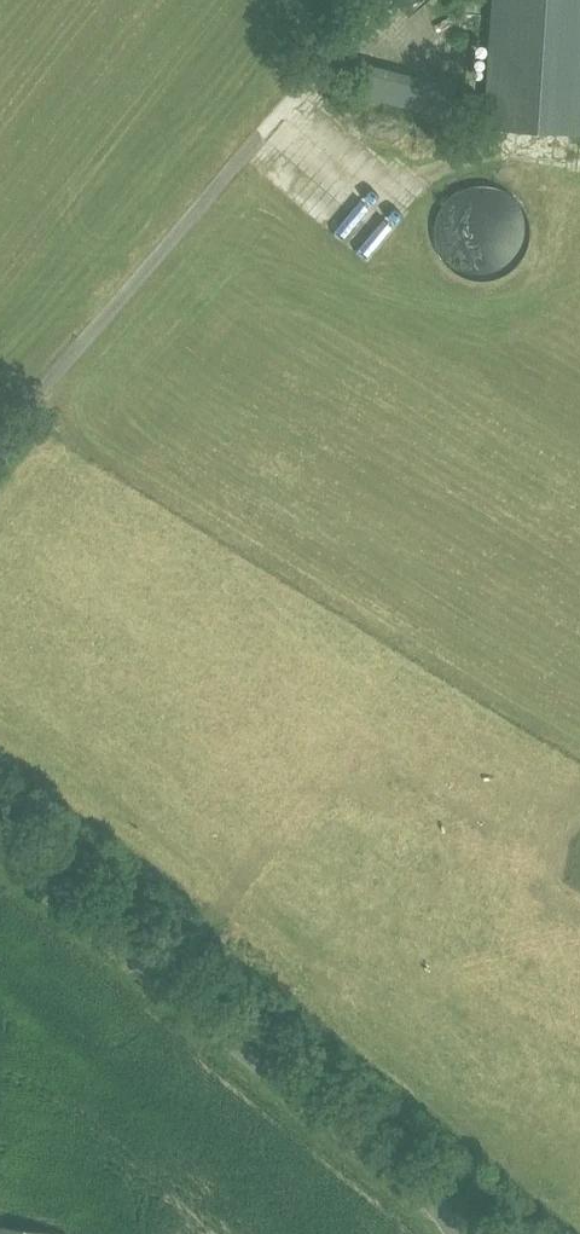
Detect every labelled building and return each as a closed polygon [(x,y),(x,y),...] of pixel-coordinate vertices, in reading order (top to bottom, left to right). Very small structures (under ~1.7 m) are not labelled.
[(490,127),(579,132),(579,0),(498,0),(490,127)] [(530,231),(529,222),(526,213),(522,204),(517,198),(511,193),(501,187),(493,184),(484,182),(476,183),(467,185),(457,189),(451,194),(444,201),(439,207),(436,215),(434,225),(433,233),(435,244),(439,254),(444,261),(450,267),(459,273),(468,277),(477,279),(486,279),(495,277),(504,273),(513,267),(520,260),(525,251),(529,241),(530,231)] [(66,1233),(0,1226),(0,1233),(66,1233)]
